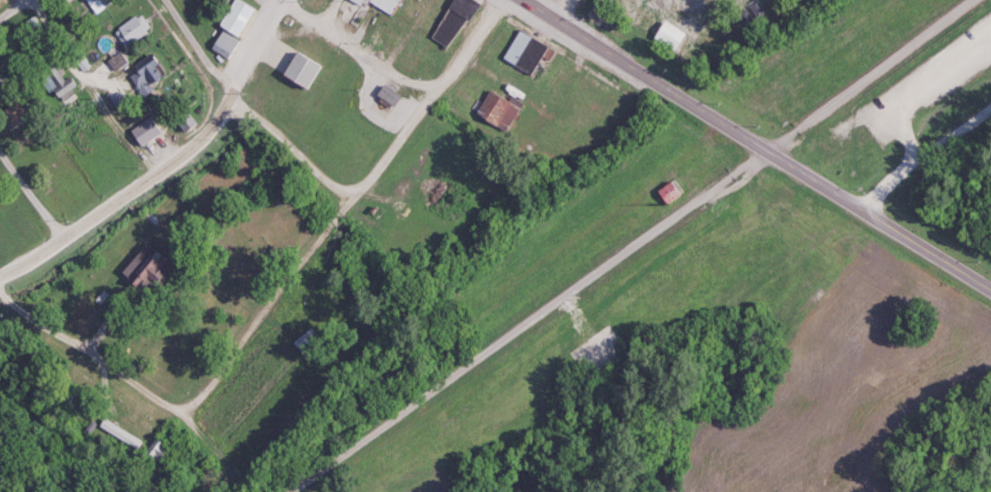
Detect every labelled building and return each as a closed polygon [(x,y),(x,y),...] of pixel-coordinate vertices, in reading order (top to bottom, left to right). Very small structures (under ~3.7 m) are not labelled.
[(115,0),(82,0),(81,0),(92,16),(115,0)] [(235,0),(218,0),(212,10),(220,15),(213,26),(219,30),(207,49),(223,59),(253,11),(235,0)] [(388,16),(398,0),(362,0),(388,16)] [(734,16),(740,26),(761,14),(755,4),(734,16)] [(146,31),(134,16),(111,33),(122,49),(146,31)] [(669,53),(682,37),(662,21),(649,37),(669,53)] [(542,46),(515,31),(499,59),(526,74),(542,46)] [(277,76),(306,90),(318,66),(288,52),(277,76)] [(124,63),(117,54),(104,62),(111,71),(124,63)] [(86,67),(79,55),(65,63),(73,75),(86,67)] [(162,71),(146,56),(124,79),(140,94),(162,71)] [(49,104),(73,88),(66,76),(57,81),(46,64),(30,74),(49,104)] [(372,95),(387,107),(395,97),(380,85),(372,95)] [(517,109),(486,90),(472,113),(503,132),(517,109)] [(19,103),(0,116),(0,119),(8,130),(28,116),(19,103)] [(181,133),(191,125),(179,109),(168,117),(181,133)] [(676,195),(667,182),(653,192),(662,205),(676,195)] [(156,292),(170,275),(162,268),(166,262),(144,244),(118,276),(142,295),(150,286),(156,292)] [(302,358),(321,344),(308,328),(289,342),(302,358)] [(16,369),(23,375),(37,357),(30,351),(16,369)] [(140,441),(100,419),(96,427),(135,450),(140,441)] [(153,442),(141,456),(154,466),(165,452),(153,442)]
